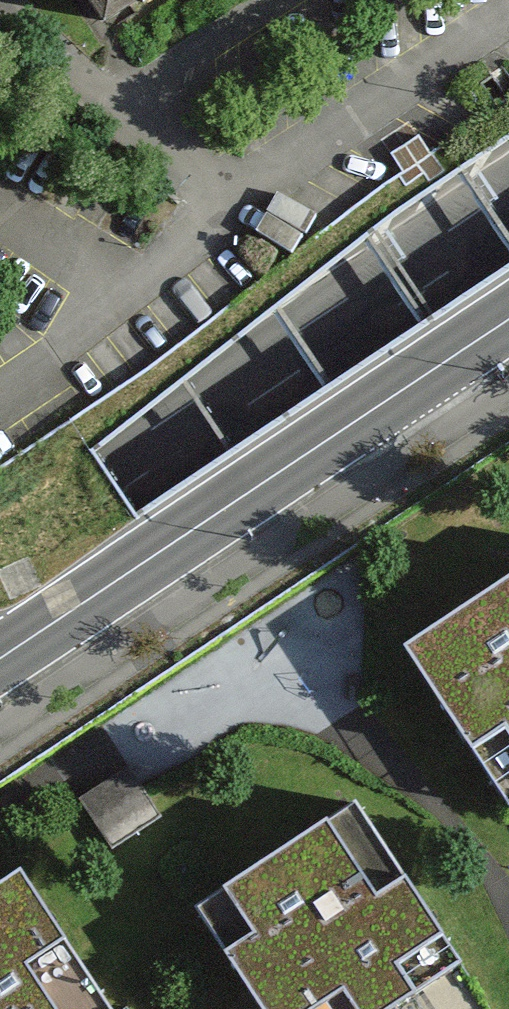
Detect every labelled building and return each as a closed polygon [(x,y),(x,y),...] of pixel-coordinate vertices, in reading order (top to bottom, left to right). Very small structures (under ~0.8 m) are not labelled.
[(126,26),(166,0),(109,0),(126,26)] [(408,655),(503,809),(508,806),(508,593),(408,655)] [(144,792),(129,769),(81,801),(114,852),(162,821),(144,792)] [(197,917),(258,1008),(407,1008),(460,975),(355,814),(197,917)] [(24,885),(0,899),(0,1008),(101,1008),(24,885)]
